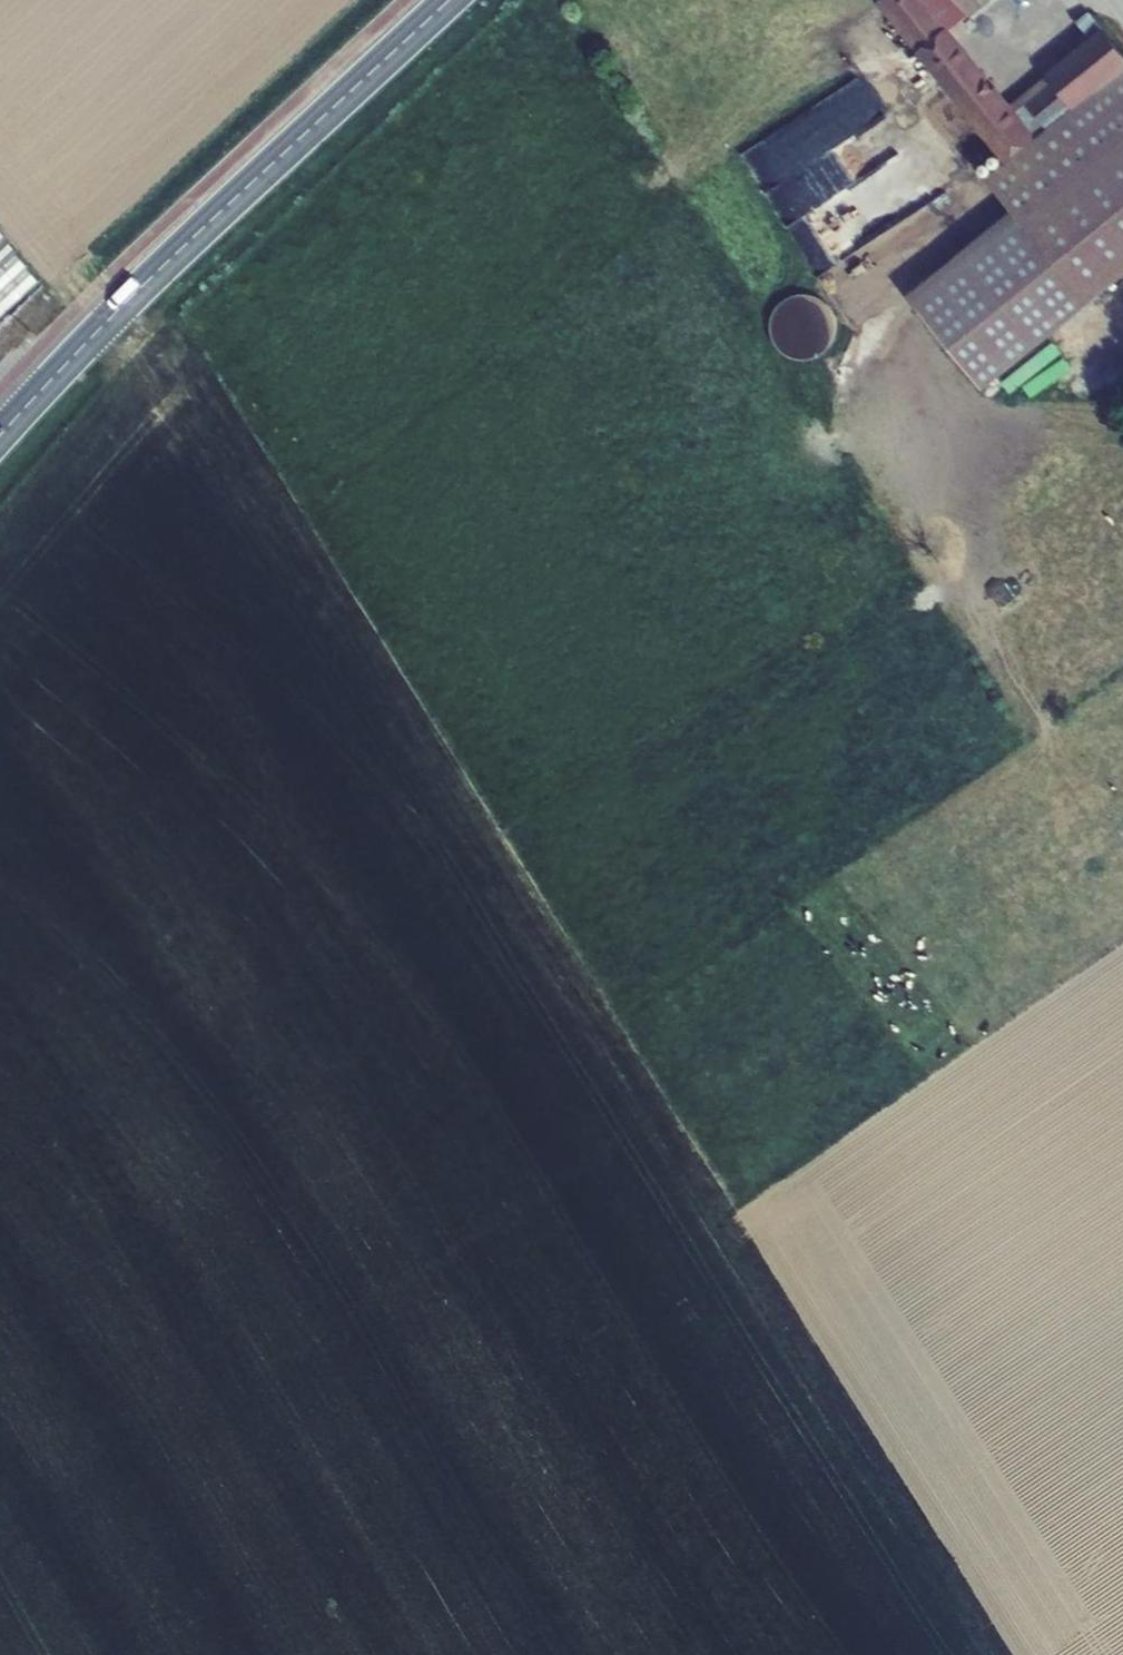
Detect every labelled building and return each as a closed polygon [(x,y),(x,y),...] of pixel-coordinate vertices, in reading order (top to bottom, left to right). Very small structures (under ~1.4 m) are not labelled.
[(1004,161),(1036,135),(1010,102),(950,28),(948,25),(945,27),(923,0),(877,0),(876,1),(1004,161)] [(950,28),(969,12),(959,0),(923,0),(945,27),(948,25),(950,28)] [(969,12),(971,14),(988,0),(959,0),(969,12)] [(1090,35),(1102,25),(1090,11),(1077,20),(1090,35)] [(1103,24),(1090,35),(1044,71),(1046,73),(1074,106),(1122,66),(1122,49),(1103,24)] [(1074,106),(1004,161),(984,177),(1011,208),(907,291),(983,389),(1122,272),(1122,66),(1074,106)] [(1036,135),(1074,106),(1046,73),(1010,102),(1036,135)] [(765,188),(844,149),(824,108),(745,148),(765,188)] [(0,227),(0,319),(41,281),(0,227)] [(781,302),(774,310),(771,321),(771,332),(775,342),(782,351),(791,357),(802,360),(813,358),(823,354),(831,346),(836,336),(838,326),(836,315),(831,305),(823,298),(812,293),(801,293),(791,295),(781,302)]
